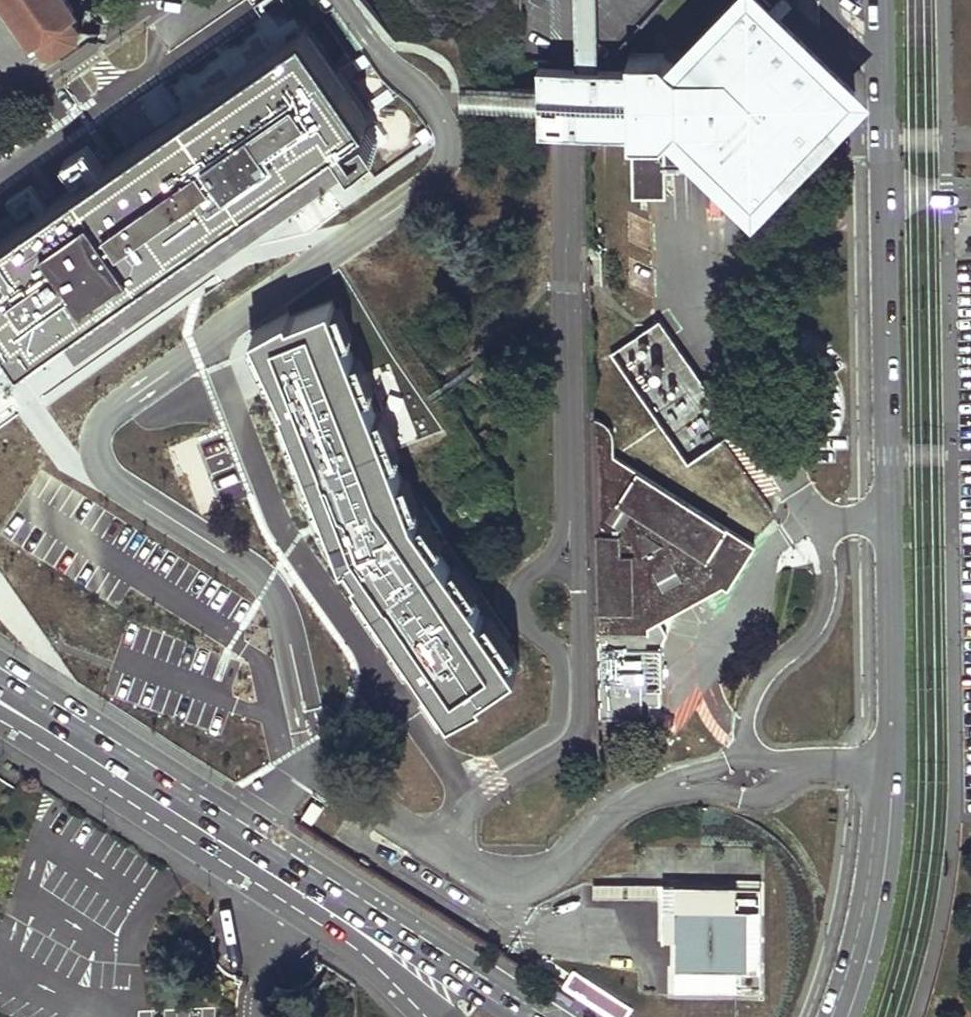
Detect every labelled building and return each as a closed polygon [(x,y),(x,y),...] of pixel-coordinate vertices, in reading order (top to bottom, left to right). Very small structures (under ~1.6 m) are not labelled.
[(23,352),(335,133),(341,129),(366,111),(352,91),(334,64),(288,0),(273,0),(134,96),(155,125),(123,146),(72,181),(0,232),(0,319),(23,352)] [(33,32),(36,30),(43,43),(52,44),(75,30),(76,19),(68,9),(70,7),(65,0),(12,0),(33,32)] [(522,63),(566,63),(607,63),(664,0),(520,0),(522,63)] [(630,54),(630,64),(631,128),(632,198),(666,197),(666,171),(729,169),(755,195),(855,92),(781,20),(776,16),(772,11),(760,0),(743,0),(679,68),(671,61),(663,53),(630,54)] [(781,20),(795,5),(790,0),(782,0),(772,11),(776,16),(781,20)] [(584,129),(583,65),(566,63),(544,66),(543,87),(543,111),(543,130),(567,130),(584,129)] [(631,128),(630,64),(583,65),(584,129),(631,128)] [(543,111),(543,87),(468,88),(469,112),(543,111)] [(123,146),(155,125),(134,96),(127,100),(131,105),(111,120),(107,115),(103,118),(123,146)] [(341,129),(335,133),(351,157),(377,140),(366,122),(346,137),(341,129)] [(351,559),(450,700),(483,683),(480,679),(517,653),(410,502),(325,286),(284,303),(281,298),(246,319),(282,388),(278,390),(301,444),(327,510),(351,559)] [(613,352),(685,465),(731,436),(659,322),(613,352)] [(600,426),(591,422),(595,635),(596,721),(604,720),(604,713),(614,713),(614,721),(651,720),(650,705),(647,633),(647,629),(647,610),(705,575),(719,586),(723,589),(749,547),(717,526),(731,502),(653,454),(657,446),(644,441),(638,449),(625,469),(608,459),(609,440),(607,431),(600,426)] [(615,430),(607,431),(609,440),(623,444),(638,449),(644,441),(615,430)] [(705,575),(647,610),(647,629),(719,586),(705,575)] [(669,636),(660,621),(647,629),(647,633),(650,705),(661,705),(660,651),(669,636)] [(593,884),(593,901),(659,901),(659,942),(670,942),(670,996),(768,996),(768,881),(738,881),(738,884),(593,884)] [(612,1016),(623,1016),(630,1007),(573,969),(562,986),(573,993),(612,1016)]
